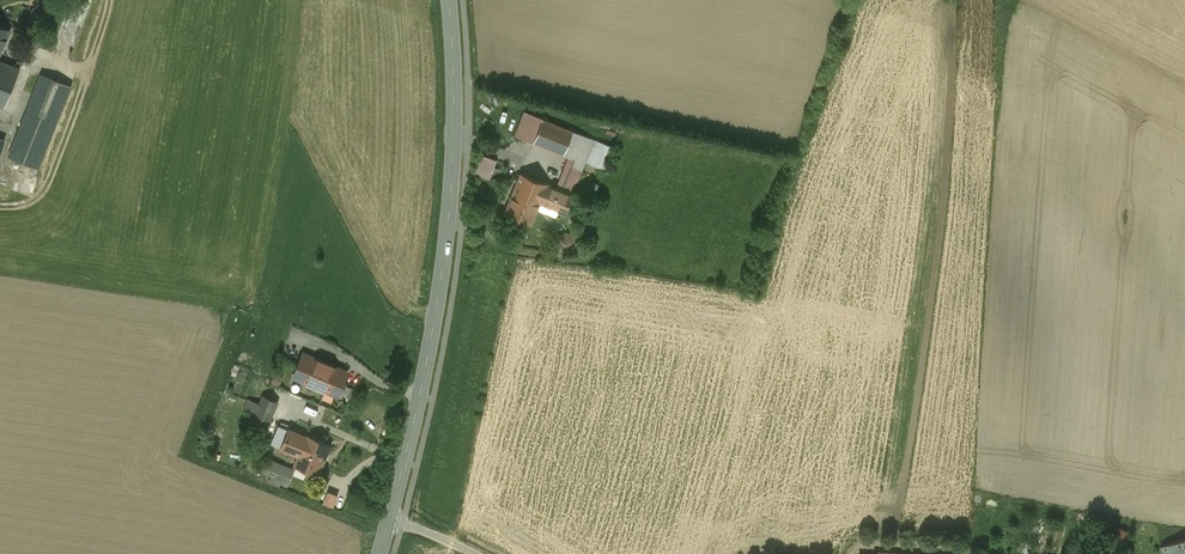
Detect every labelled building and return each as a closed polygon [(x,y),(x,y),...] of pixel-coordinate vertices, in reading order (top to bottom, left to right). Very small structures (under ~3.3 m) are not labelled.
[(0,26),(0,54),(10,30),(0,26)] [(3,108),(19,69),(0,61),(0,106),(3,108)] [(71,85),(41,74),(8,157),(38,169),(71,85)] [(592,139),(543,119),(534,141),(583,161),(592,139)] [(614,148),(592,139),(583,161),(605,170),(614,148)] [(479,154),(472,172),(490,179),(497,160),(479,154)] [(580,169),(568,164),(558,189),(570,194),(580,169)] [(547,184),(521,173),(505,214),(531,224),(539,203),(547,184)] [(558,189),(547,184),(539,203),(562,213),(570,194),(558,189)] [(347,371),(303,352),(292,377),(337,396),(347,371)] [(345,383),(341,395),(351,398),(355,386),(345,383)] [(272,420),(280,400),(263,393),(259,402),(247,397),(242,409),(272,420)] [(330,445),(307,436),(295,465),(317,475),(323,460),(329,446),(330,445)] [(266,472),(271,473),(269,481),(289,487),(295,465),(270,458),(266,472)] [(1128,532),(1119,528),(1111,545),(1120,549),(1128,532)] [(1160,546),(1163,553),(1184,553),(1184,539),(1160,546)]
